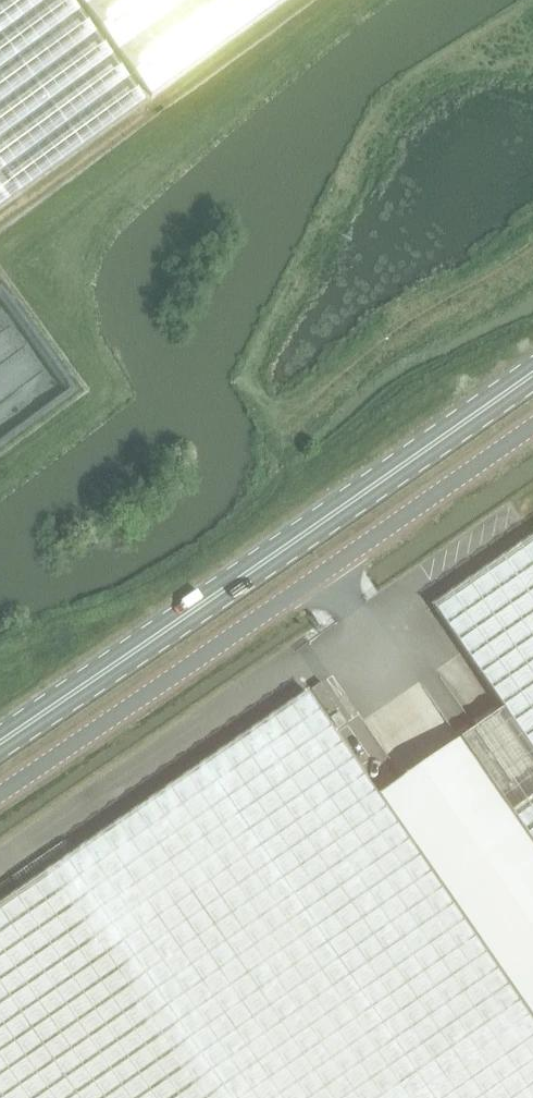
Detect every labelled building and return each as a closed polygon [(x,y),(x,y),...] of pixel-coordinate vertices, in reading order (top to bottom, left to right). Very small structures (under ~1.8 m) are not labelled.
[(27,189),(81,148),(146,101),(125,72),(72,0),(0,0),(0,208),(27,189)] [(92,3),(115,34),(158,93),(234,38),(285,0),(90,0),(92,3)] [(503,710),(532,754),(532,535),(431,606),(503,710)] [(321,684),(310,691),(327,717),(338,709),(321,684)] [(0,906),(0,1097),(532,1097),(532,1022),(378,797),(306,694),(0,906)] [(378,797),(532,1022),(532,754),(503,710),(378,797)] [(339,712),(330,718),(337,730),(347,724),(339,712)]
